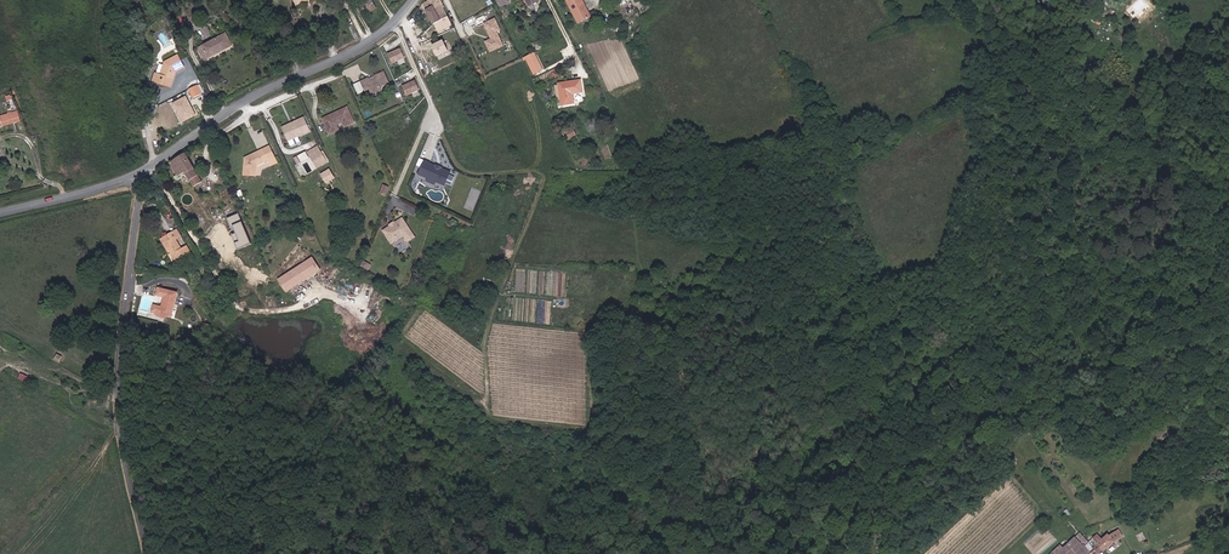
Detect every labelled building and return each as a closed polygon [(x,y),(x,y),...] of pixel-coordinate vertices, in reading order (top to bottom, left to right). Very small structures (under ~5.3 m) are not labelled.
[(372,0),(355,0),(354,1),(357,7),(363,16),(376,8),(372,0)] [(448,16),(447,17),(442,8),(444,7),(440,0),(429,0),(423,4),(433,25),(434,24),(437,32),(452,25),(448,16)] [(582,0),(569,0),(567,1),(578,23),(590,17),(582,0)] [(182,15),(175,17),(178,29),(185,27),(182,15)] [(500,30),(495,18),(482,23),(489,39),(484,41),(489,52),(504,45),(498,32),(500,30)] [(439,35),(454,29),(452,25),(437,32),(439,35)] [(208,58),(233,46),(226,32),(201,46),(208,58)] [(442,40),(430,44),(436,57),(447,52),(442,40)] [(185,52),(180,44),(177,46),(176,46),(180,54),(185,52)] [(399,47),(386,54),(391,64),(404,58),(399,47)] [(542,70),(534,53),(526,58),(527,59),(534,74),(542,70)] [(171,87),(176,72),(184,67),(178,55),(165,62),(160,75),(156,74),(153,81),(171,87)] [(380,87),(389,83),(384,72),(375,76),(376,79),(370,82),(369,79),(361,82),(365,91),(370,89),(372,95),(382,90),(380,87)] [(202,93),(195,80),(190,82),(188,90),(193,98),(202,93)] [(572,94),(582,92),(580,80),(559,84),(559,85),(562,105),(574,103),(572,94)] [(414,81),(402,86),(407,96),(418,91),(414,81)] [(195,114),(186,96),(171,103),(181,122),(195,114)] [(337,125),(342,123),(344,128),(354,123),(347,107),(322,119),(329,134),(335,132),(333,127),(337,125)] [(18,112),(0,117),(0,127),(21,121),(18,112)] [(298,136),(310,131),(304,117),(292,123),(293,125),(283,130),(288,141),(298,136)] [(422,154),(431,158),(439,136),(430,133),(422,154)] [(289,145),(300,140),(298,136),(288,141),(289,145)] [(269,146),(245,158),(244,175),(256,176),(257,166),(274,157),(269,146)] [(309,155),(319,149),(317,147),(307,153),(309,155)] [(327,162),(319,149),(309,155),(315,165),(323,160),(325,163),(327,162)] [(294,156),(297,164),(309,159),(306,151),(294,156)] [(202,182),(184,153),(170,162),(178,176),(185,172),(194,187),(202,182)] [(450,172),(441,168),(440,169),(436,167),(436,166),(435,166),(429,163),(426,170),(422,168),(420,167),(417,174),(428,178),(430,177),(436,180),(437,182),(445,185),(450,172)] [(385,196),(388,188),(383,185),(380,193),(385,196)] [(251,244),(239,213),(226,218),(238,249),(251,244)] [(414,237),(402,219),(395,223),(395,224),(394,225),(393,227),(391,226),(390,226),(383,231),(390,241),(395,237),(397,238),(403,234),(403,235),(408,241),(414,237)] [(181,237),(177,229),(171,232),(176,240),(181,237)] [(190,251),(186,246),(181,249),(176,240),(171,232),(160,239),(168,253),(170,252),(175,261),(190,251)] [(391,243),(403,235),(403,234),(397,238),(395,237),(390,241),(391,243)] [(285,291),(319,269),(312,258),(278,279),(285,291)] [(371,266),(364,261),(361,266),(368,270),(371,266)] [(171,317),(177,293),(158,288),(156,295),(164,297),(162,306),(161,307),(154,305),(152,312),(157,313),(166,315),(171,317)] [(219,309),(215,303),(211,306),(214,311),(219,309)] [(59,362),(62,356),(56,354),(53,360),(59,362)] [(1081,532),(1065,547),(1062,543),(1054,551),(1056,553),(1055,553),(1077,553),(1078,553),(1083,553),(1084,553),(1085,553),(1091,553),(1100,547),(1104,552),(1117,541),(1124,536),(1120,530),(1112,535),(1110,533),(1104,539),(1099,533),(1090,541),(1081,532)]
